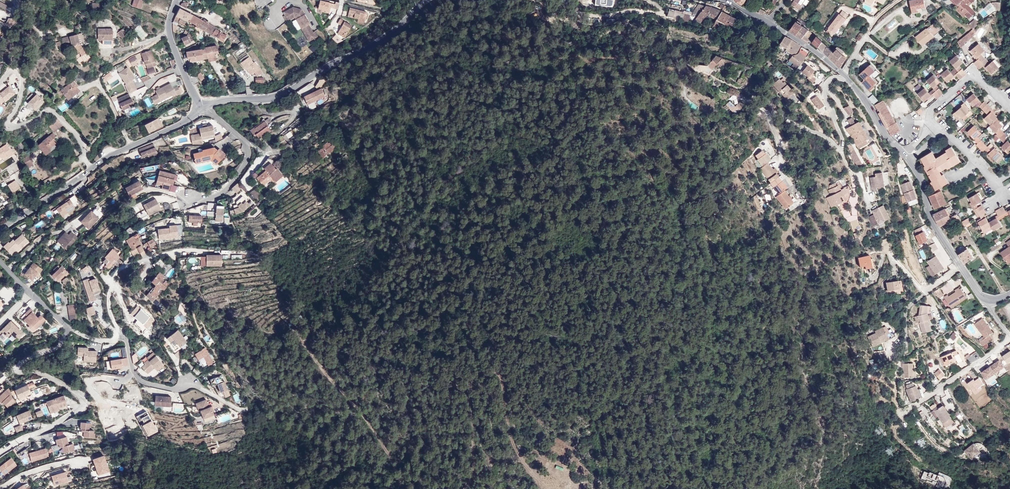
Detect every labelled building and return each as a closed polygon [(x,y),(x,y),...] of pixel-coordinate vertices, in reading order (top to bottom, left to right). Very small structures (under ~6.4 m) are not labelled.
[(335,4),(320,0),(318,8),(327,11),(328,7),(330,8),(338,10),(340,5),(340,3),(336,2),(335,4)] [(791,4),(799,10),(805,0),(795,0),(791,4)] [(910,0),(912,13),(917,11),(917,9),(925,7),(924,0),(912,0),(910,0)] [(975,0),(952,0),(959,7),(958,8),(956,7),(955,8),(964,17),(966,15),(969,19),(976,12),(972,9),(972,3),(975,0)] [(1000,9),(1001,3),(996,2),(993,2),(992,3),(998,10),(1000,9)] [(705,6),(698,4),(693,13),(696,15),(698,17),(701,12),(707,14),(711,8),(705,6)] [(293,7),(284,12),(285,15),(288,20),(294,17),(295,17),(309,41),(318,36),(315,31),(313,32),(308,24),(310,24),(301,9),(293,7)] [(192,15),(179,8),(176,15),(187,21),(188,21),(192,15)] [(367,12),(350,8),(348,12),(355,14),(354,18),(358,19),(358,20),(365,22),(365,19),(367,19),(368,15),(366,14),(367,12)] [(716,20),(720,12),(717,10),(711,8),(707,14),(706,15),(715,19),(716,20)] [(680,12),(669,9),(667,16),(682,20),(682,21),(688,22),(689,15),(680,13),(680,12)] [(703,20),(706,15),(707,14),(701,12),(698,17),(696,15),(692,22),(694,23),(697,23),(697,21),(701,23),(703,20)] [(724,24),(729,16),(720,12),(716,20),(722,23),(724,24)] [(846,19),(840,14),(834,21),(841,26),(846,19)] [(187,21),(176,15),(173,21),(178,23),(179,21),(185,25),(187,21)] [(200,19),(192,15),(188,21),(197,26),(200,19)] [(13,26),(21,20),(15,16),(13,18),(8,18),(6,24),(13,26)] [(731,27),(736,20),(729,16),(724,24),(731,27)] [(806,23),(799,18),(796,21),(803,26),(806,23)] [(203,21),(200,19),(197,26),(204,30),(208,24),(203,21)] [(351,25),(340,19),(338,23),(342,26),(338,34),(345,38),(351,25)] [(722,23),(716,20),(715,19),(712,26),(717,27),(717,25),(720,27),(722,23)] [(979,24),(975,19),(968,25),(973,29),(979,24)] [(796,35),(803,26),(796,21),(790,30),(796,35)] [(835,33),(841,26),(834,21),(829,28),(835,33)] [(208,24),(204,30),(212,35),(215,28),(216,29),(216,28),(208,23),(208,24)] [(934,23),(916,37),(922,45),(940,31),(934,23)] [(812,33),(808,30),(809,30),(803,26),(796,35),(808,43),(810,40),(808,39),(812,33)] [(127,34),(123,28),(118,33),(122,38),(127,34)] [(216,29),(215,28),(212,35),(216,37),(216,36),(222,41),(226,36),(218,30),(216,29)] [(113,29),(98,29),(98,40),(102,40),(113,40),(113,29)] [(964,43),(975,35),(974,33),(975,32),(973,29),(958,42),(961,48),(965,44),(964,43)] [(186,36),(182,38),(185,44),(195,40),(192,33),(189,32),(187,35),(186,36)] [(69,36),(72,44),(72,46),(77,52),(79,51),(81,54),(81,55),(80,53),(74,57),(78,63),(83,59),(85,61),(90,57),(79,43),(77,34),(69,36)] [(69,36),(62,38),(64,46),(72,44),(69,36)] [(786,49),(791,40),(784,36),(779,44),(786,49)] [(822,42),(816,36),(812,42),(818,47),(822,42)] [(800,46),(791,40),(786,49),(785,50),(791,54),(795,53),(796,53),(800,46)] [(834,53),(822,42),(818,47),(822,50),(830,58),(834,53)] [(985,50),(979,44),(970,51),(973,55),(975,54),(979,59),(977,60),(974,63),(976,66),(984,60),(985,59),(981,54),(985,50)] [(217,46),(201,48),(201,49),(202,52),(203,59),(208,58),(215,57),(217,57),(216,53),(218,53),(217,46)] [(808,55),(810,52),(801,47),(797,54),(792,56),(789,60),(794,63),(791,67),(796,71),(806,57),(808,55)] [(201,49),(186,52),(187,58),(189,58),(190,61),(203,59),(202,52),(201,49)] [(150,50),(141,53),(146,64),(154,61),(155,61),(150,50)] [(842,54),(837,50),(834,53),(830,58),(836,64),(842,54)] [(141,59),(140,57),(142,56),(141,53),(128,59),(131,64),(138,60),(141,59)] [(840,68),(846,59),(842,54),(836,64),(840,68)] [(963,63),(957,55),(950,61),(955,68),(956,69),(959,66),(963,63)] [(720,67),(726,60),(715,56),(707,66),(696,65),(695,67),(708,73),(711,70),(716,64),(720,67)] [(241,63),(240,63),(245,69),(246,68),(251,75),(254,72),(257,77),(262,73),(255,62),(253,63),(249,57),(241,63)] [(172,69),(175,62),(175,63),(173,60),(170,61),(172,67),(167,69),(167,71),(172,69)] [(767,60),(762,65),(768,70),(773,65),(767,60)] [(988,65),(984,60),(976,66),(979,70),(983,67),(984,65),(989,71),(992,74),(999,68),(993,61),(988,65)] [(871,64),(860,74),(865,80),(862,82),(870,91),(875,86),(874,85),(878,82),(874,77),(879,73),(871,64)] [(813,71),(806,65),(801,72),(808,77),(807,78),(813,83),(816,79),(810,75),(813,71)] [(948,69),(944,65),(938,71),(941,75),(948,69)] [(120,73),(119,74),(122,77),(127,84),(126,84),(125,85),(129,93),(136,90),(132,80),(135,78),(128,68),(123,71),(120,73)] [(956,69),(955,68),(950,72),(948,69),(941,75),(947,82),(951,79),(954,76),(955,78),(957,76),(960,80),(963,77),(959,72),(956,69)] [(106,81),(113,76),(110,73),(104,77),(106,81)] [(936,85),(940,82),(934,75),(927,81),(933,88),(936,85)] [(778,78),(773,84),(789,103),(791,101),(788,98),(794,93),(783,81),(782,82),(778,78)] [(74,80),(60,90),(63,94),(68,100),(80,90),(76,86),(78,85),(74,80)] [(181,93),(178,86),(173,89),(170,83),(155,91),(157,95),(159,99),(167,95),(168,97),(175,93),(176,96),(181,93)] [(15,92),(9,86),(1,93),(0,94),(0,104),(4,100),(5,101),(15,92)] [(322,88),(304,97),(308,105),(325,97),(322,88)] [(925,103),(934,95),(937,99),(940,96),(936,91),(934,89),(929,93),(925,88),(918,94),(925,103)] [(980,101),(974,93),(967,99),(973,107),(980,101)] [(34,109),(43,100),(37,94),(28,103),(34,109)] [(128,94),(117,99),(122,110),(129,107),(128,105),(130,104),(133,103),(131,98),(128,94)] [(874,103),(878,100),(874,94),(870,97),(874,103)] [(168,97),(167,95),(159,99),(157,95),(151,98),(155,104),(168,97)] [(824,106),(816,96),(811,100),(819,109),(824,106)] [(35,110),(44,101),(43,100),(34,109),(35,110)] [(727,104),(736,113),(743,106),(739,103),(736,106),(731,100),(727,104)] [(895,123),(884,100),(875,105),(878,111),(877,111),(887,130),(888,130),(891,136),(901,131),(896,122),(895,123)] [(66,103),(58,106),(60,112),(68,109),(66,103)] [(971,111),(964,103),(961,105),(962,106),(953,114),(957,120),(961,117),(962,118),(966,115),(971,111)] [(849,105),(844,108),(850,115),(854,112),(849,105)] [(994,115),(989,109),(990,108),(988,105),(983,109),(988,115),(984,118),(991,125),(996,120),(998,118),(994,115)] [(56,119),(49,127),(54,133),(63,125),(56,119)] [(156,119),(145,125),(149,133),(160,127),(156,119)] [(248,130),(250,132),(251,131),(264,122),(265,121),(264,119),(248,130)] [(999,123),(996,120),(991,125),(989,126),(996,133),(1000,129),(1003,126),(999,123)] [(846,128),(849,134),(852,132),(853,135),(852,136),(857,145),(867,140),(868,143),(870,142),(859,121),(855,123),(851,126),(846,128)] [(264,122),(251,131),(254,136),(256,135),(259,139),(270,131),(264,122)] [(200,134),(191,136),(192,144),(203,144),(202,140),(201,137),(214,134),(213,126),(207,127),(203,128),(199,128),(200,134)] [(977,136),(981,133),(974,126),(968,132),(974,139),(977,136)] [(27,137),(24,133),(19,138),(21,141),(27,137)] [(53,133),(38,145),(46,155),(50,151),(48,149),(54,144),(55,143),(53,139),(56,136),(53,133)] [(1005,138),(1007,136),(1004,133),(999,138),(1005,143),(1001,147),(1008,154),(1009,152),(1009,143),(1005,138)] [(985,143),(981,140),(978,143),(976,145),(980,148),(985,143)] [(324,147),(325,150),(320,154),(323,158),(333,150),(333,149),(336,147),(332,141),(329,143),(328,142),(323,146),(324,147)] [(991,151),(988,147),(985,143),(980,148),(983,152),(985,150),(995,161),(1002,155),(995,148),(991,151)] [(3,159),(2,157),(7,154),(8,156),(13,153),(7,144),(0,148),(0,162),(3,159)] [(154,144),(139,149),(141,153),(155,147),(154,144)] [(862,164),(852,145),(849,147),(853,155),(851,156),(856,165),(862,164)] [(155,147),(141,153),(142,157),(148,155),(148,157),(153,155),(154,156),(158,154),(155,147)] [(932,152),(921,158),(926,166),(924,167),(932,181),(931,182),(936,190),(940,188),(949,183),(943,174),(942,175),(940,172),(947,167),(948,169),(961,161),(952,147),(946,150),(947,152),(936,159),(932,152)] [(199,153),(193,154),(196,163),(202,162),(201,159),(212,156),(211,160),(216,165),(225,155),(219,149),(217,150),(214,148),(202,150),(203,152),(199,153)] [(765,153),(757,160),(762,166),(771,159),(765,153)] [(29,155),(23,158),(28,168),(34,165),(29,155)] [(1004,157),(1002,155),(995,161),(998,163),(1004,157)] [(267,159),(262,166),(264,168),(271,163),(267,159)] [(266,171),(257,178),(263,186),(271,179),(276,185),(285,178),(277,168),(276,169),(271,163),(264,168),(266,171)] [(768,163),(760,169),(770,183),(777,178),(775,175),(776,174),(772,169),(768,163)] [(10,176),(20,170),(16,164),(6,169),(10,176)] [(176,175),(159,171),(157,181),(163,182),(162,189),(169,191),(171,184),(173,185),(176,175)] [(876,176),(871,177),(872,188),(884,187),(882,172),(876,173),(876,176)] [(770,183),(778,194),(787,187),(781,181),(778,177),(777,178),(770,183)] [(139,180),(125,188),(130,196),(143,189),(139,180)] [(15,181),(9,185),(12,192),(19,188),(15,181)] [(910,181),(901,184),(908,202),(917,199),(910,181)] [(237,194),(241,190),(240,190),(242,188),(238,183),(232,188),(237,194)] [(840,190),(838,185),(836,186),(835,183),(830,185),(828,190),(831,195),(826,198),(831,207),(845,200),(843,195),(840,190)] [(853,192),(849,185),(843,188),(846,194),(847,195),(853,192)] [(256,190),(251,194),(256,200),(261,196),(256,190)] [(794,202),(784,191),(776,197),(786,209),(788,207),(791,211),(798,205),(795,201),(794,202)] [(947,204),(941,191),(937,193),(929,196),(935,209),(947,204)] [(982,201),(978,193),(969,198),(971,202),(974,206),(976,204),(982,201)] [(246,199),(243,196),(236,202),(237,205),(233,205),(234,209),(236,214),(243,211),(250,205),(245,200),(246,199)] [(69,198),(56,207),(57,209),(70,199),(69,198)] [(70,199),(57,209),(62,217),(75,208),(72,204),(73,204),(72,202),(70,199)] [(156,199),(143,205),(149,215),(161,209),(156,199)] [(224,206),(208,205),(207,216),(216,216),(215,222),(223,222),(224,206)] [(890,218),(884,205),(872,210),(874,214),(869,217),(873,227),(874,226),(890,218)] [(1005,210),(1003,206),(999,209),(1003,215),(1004,217),(1008,215),(1005,210)] [(950,217),(946,209),(933,215),(939,226),(952,220),(950,217)] [(984,214),(986,213),(984,209),(978,212),(976,214),(978,218),(980,216),(984,214)] [(89,229),(99,218),(91,211),(81,222),(89,229)] [(961,220),(957,214),(956,214),(950,217),(952,220),(954,224),(961,220)] [(991,226),(989,222),(986,218),(982,220),(981,218),(977,221),(983,231),(991,226)] [(1002,226),(998,220),(997,218),(993,220),(989,222),(991,226),(994,231),(1002,226)] [(36,228),(44,224),(42,220),(34,225),(36,228)] [(169,228),(158,229),(159,239),(178,237),(177,225),(169,226),(169,228)] [(923,226),(914,230),(921,243),(929,239),(923,226)] [(64,233),(57,241),(66,250),(78,238),(72,232),(69,235),(67,233),(66,234),(64,233)] [(21,248),(28,241),(22,234),(14,241),(13,239),(9,243),(9,242),(3,246),(10,254),(19,246),(21,248)] [(136,234),(126,240),(132,249),(130,250),(133,255),(139,251),(141,255),(145,253),(141,246),(143,245),(136,234)] [(153,238),(147,242),(151,248),(156,244),(153,238)] [(1000,253),(1008,264),(1009,262),(1009,240),(1006,243),(1009,247),(1000,253)] [(12,256),(21,248),(19,246),(10,254),(12,256)] [(108,269),(119,257),(123,260),(124,258),(125,256),(125,253),(124,252),(119,256),(117,254),(118,253),(113,249),(102,260),(107,264),(105,266),(108,269)] [(973,257),(967,249),(959,254),(964,263),(973,257)] [(69,257),(72,261),(77,255),(74,252),(69,257)] [(858,257),(860,267),(864,266),(865,268),(868,268),(869,272),(874,271),(871,258),(870,258),(869,254),(858,257)] [(222,255),(206,255),(206,266),(222,266),(222,255)] [(936,274),(944,269),(936,256),(927,261),(930,265),(936,274)] [(119,257),(114,263),(118,267),(123,260),(119,257)] [(161,258),(153,265),(157,269),(165,262),(161,258)] [(34,263),(24,274),(32,280),(35,276),(38,273),(39,274),(42,269),(34,263)] [(58,265),(53,270),(55,272),(52,275),(57,280),(64,273),(64,274),(67,272),(62,266),(60,267),(58,265)] [(932,277),(936,274),(930,265),(926,267),(932,277)] [(67,272),(64,274),(64,273),(57,280),(58,282),(65,275),(66,276),(69,273),(67,272)] [(149,293),(146,296),(157,305),(160,302),(157,300),(159,297),(157,296),(160,293),(157,291),(160,287),(164,290),(169,284),(163,279),(165,277),(159,272),(151,282),(156,285),(154,288),(155,289),(150,294),(149,293)] [(87,286),(85,287),(88,296),(90,296),(92,301),(96,300),(94,295),(100,293),(96,280),(95,279),(90,281),(89,278),(84,280),(87,286)] [(897,280),(886,282),(888,295),(900,293),(897,280)] [(951,308),(967,298),(961,288),(955,292),(949,296),(948,295),(944,297),(951,308)] [(930,320),(927,311),(928,306),(921,305),(919,315),(917,316),(918,319),(919,319),(921,322),(919,323),(922,334),(931,331),(928,320),(930,320)] [(93,306),(86,308),(88,316),(95,314),(93,306)] [(31,308),(25,314),(27,316),(24,320),(30,326),(31,324),(36,329),(46,320),(41,315),(38,317),(32,312),(33,311),(31,308)] [(993,333),(982,318),(974,324),(984,336),(985,338),(980,342),(983,346),(993,339),(990,335),(993,333)] [(0,332),(0,339),(2,341),(10,333),(17,340),(24,334),(11,321),(0,332)] [(875,332),(867,337),(873,347),(881,342),(880,340),(887,336),(882,327),(874,331),(875,332)] [(187,342),(178,330),(167,338),(176,350),(187,342)] [(88,348),(78,348),(78,357),(84,357),(84,362),(97,362),(97,351),(88,351),(88,348)] [(214,362),(205,348),(195,353),(203,368),(214,362)] [(939,358),(942,367),(957,360),(955,356),(958,354),(957,350),(939,358)] [(886,360),(884,351),(875,353),(877,362),(886,360)] [(163,367),(161,364),(162,363),(157,358),(154,360),(153,358),(150,361),(148,359),(144,363),(145,365),(142,367),(148,374),(155,368),(158,371),(163,367)] [(999,360),(982,372),(987,379),(1004,367),(999,360)] [(902,364),(903,378),(916,377),(915,371),(913,371),(912,363),(902,364)] [(940,369),(934,374),(940,380),(943,377),(942,376),(944,374),(940,369)] [(228,390),(225,381),(224,382),(222,375),(210,379),(212,386),(218,384),(221,392),(228,390)] [(33,382),(11,392),(12,395),(13,396),(17,394),(19,399),(27,396),(31,394),(29,389),(35,386),(33,382)] [(906,389),(911,402),(922,397),(919,389),(917,390),(916,386),(914,386),(912,383),(906,385),(907,389),(906,389)] [(1,404),(2,402),(8,408),(16,401),(11,396),(12,395),(11,392),(8,388),(2,394),(0,392),(0,403),(1,404)] [(67,405),(64,395),(46,402),(49,411),(58,407),(58,408),(66,405),(67,405)] [(170,407),(171,397),(156,396),(155,406),(170,407)] [(209,408),(206,400),(196,403),(199,412),(201,411),(203,419),(214,415),(211,407),(209,408)] [(60,411),(67,408),(66,405),(58,408),(58,407),(49,411),(50,413),(59,410),(60,411)] [(952,428),(956,425),(942,405),(938,409),(937,407),(933,409),(934,410),(938,416),(946,428),(950,425),(952,428)] [(32,418),(29,410),(16,415),(20,424),(32,418)] [(91,423),(81,422),(80,430),(82,430),(82,432),(84,432),(84,437),(94,438),(95,433),(93,433),(94,431),(89,430),(89,427),(91,427),(91,423)] [(5,433),(12,429),(9,424),(2,429),(5,433)] [(66,436),(56,439),(57,445),(59,444),(60,448),(62,447),(64,453),(75,450),(73,444),(69,445),(66,436)] [(981,453),(974,444),(966,451),(971,458),(975,457),(981,453)] [(46,447),(29,452),(31,461),(49,456),(46,447)] [(24,466),(31,461),(23,450),(16,455),(24,466)] [(98,476),(109,472),(103,456),(92,460),(98,476)] [(0,466),(0,470),(5,475),(17,465),(11,458),(0,466)] [(921,479),(944,488),(946,488),(952,476),(941,471),(940,474),(926,468),(921,479)] [(66,471),(51,476),(54,485),(69,481),(66,471)]
